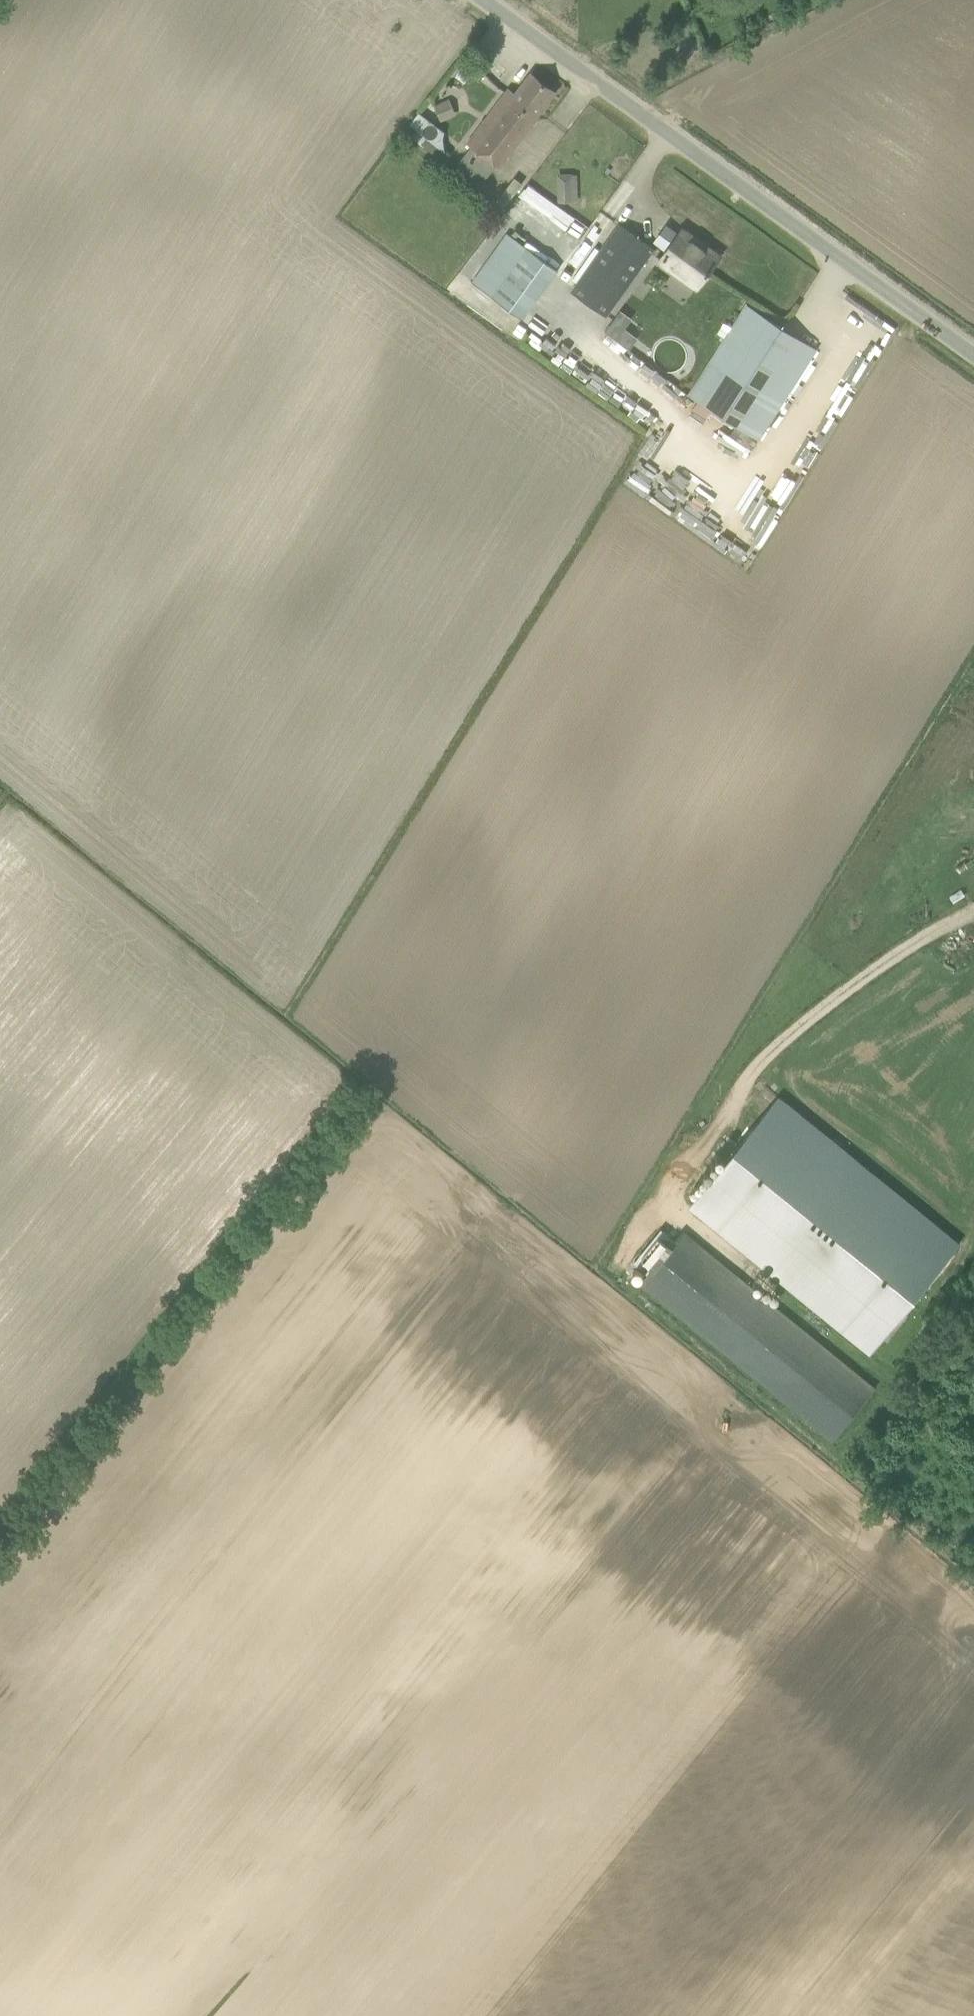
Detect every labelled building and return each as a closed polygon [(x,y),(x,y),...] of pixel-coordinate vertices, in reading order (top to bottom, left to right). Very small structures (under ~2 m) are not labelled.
[(508,89),(496,105),(469,141),(499,164),(542,107),(554,91),(531,74),(515,95),(508,89)] [(439,117),(453,111),(448,98),(434,104),(439,117)] [(444,130),(418,111),(409,123),(418,130),(413,137),(445,161),(450,153),(445,150),(443,146),(442,143),(441,140),(441,137),(441,136),(442,133),(444,130)] [(510,176),(494,197),(505,205),(520,183),(510,176)] [(571,179),(557,179),(558,200),(572,200),(571,179)] [(619,224),(608,241),(572,291),(607,315),(654,249),(619,224)] [(679,233),(668,250),(660,261),(697,287),(719,257),(703,246),(701,249),(679,233)] [(555,269),(505,234),(469,284),(520,319),(555,269)] [(726,338),(689,395),(759,439),(816,348),(747,304),(732,328),(726,338)] [(724,323),(718,333),(726,338),(732,328),(724,323)] [(780,1098),(692,1206),(871,1353),(960,1245),(780,1098)] [(873,1384),(681,1229),(674,1238),(662,1228),(635,1262),(647,1272),(638,1282),(831,1437),(873,1384)]
